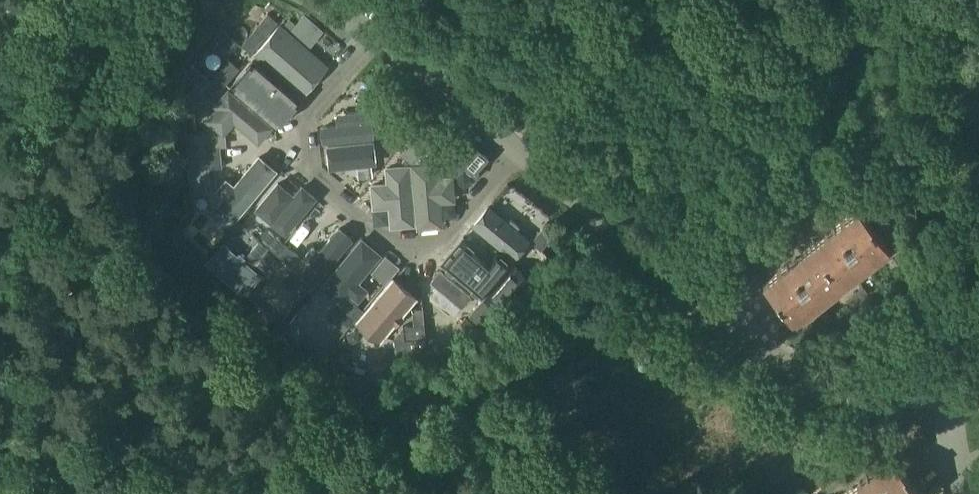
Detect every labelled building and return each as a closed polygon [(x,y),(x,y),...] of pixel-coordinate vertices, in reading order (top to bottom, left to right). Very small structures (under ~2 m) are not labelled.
[(278,22),(278,21),(268,13),(242,44),(216,74),(211,80),(204,88),(197,82),(187,93),(205,108),(278,22)] [(290,18),(285,23),(292,28),(296,23),(290,18)] [(327,69),(280,28),(255,56),(302,97),(327,69)] [(256,61),(242,77),(281,108),(294,94),(256,61)] [(193,63),(185,72),(197,82),(204,88),(211,80),(193,63)] [(392,103),(391,105),(394,107),(398,110),(401,107),(404,109),(415,97),(405,88),(397,98),(394,101),(392,103)] [(229,89),(217,103),(224,110),(210,122),(225,132),(236,122),(262,142),(275,127),(229,89)] [(385,100),(377,110),(412,140),(401,153),(405,157),(403,160),(406,163),(409,160),(412,163),(416,157),(420,161),(428,152),(455,176),(464,165),(434,141),(442,131),(430,121),(421,130),(402,114),(398,110),(394,107),(391,105),(385,100)] [(323,130),(325,139),(376,133),(375,112),(338,117),(338,130),(323,130)] [(383,142),(382,143),(395,153),(395,152),(405,139),(393,129),(383,142)] [(330,170),(380,162),(380,142),(328,146),(330,170)] [(207,147),(209,167),(190,170),(193,189),(204,187),(207,180),(213,180),(211,168),(223,167),(221,146),(207,147)] [(218,193),(227,201),(221,207),(237,221),(281,169),(263,156),(236,185),(230,179),(218,193)] [(457,201),(454,182),(438,180),(439,168),(411,167),(417,225),(444,224),(443,205),(457,201)] [(387,169),(386,182),(373,184),(374,210),(392,210),(391,227),(415,225),(409,168),(387,169)] [(240,222),(254,235),(295,191),(279,176),(240,222)] [(510,219),(502,230),(525,246),(537,227),(510,206),(505,214),(510,219)] [(889,247),(858,207),(762,283),(794,322),(889,247)] [(353,234),(337,222),(307,258),(298,271),(313,283),(353,234)] [(555,233),(544,224),(531,241),(541,249),(555,233)] [(268,247),(274,252),(291,265),(300,255),(283,242),(268,229),(260,240),(268,247)] [(361,236),(318,288),(337,303),(348,292),(366,305),(372,299),(363,282),(383,256),(361,236)] [(246,256),(244,258),(253,266),(256,263),(268,247),(260,240),(246,256)] [(223,241),(205,263),(242,293),(243,292),(244,291),(260,272),(260,271),(254,266),(253,266),(244,258),(246,256),(240,251),(238,253),(223,241)] [(464,241),(451,255),(487,286),(499,268),(464,241)] [(491,244),(485,252),(503,266),(509,260),(491,244)] [(260,272),(244,291),(250,296),(268,274),(267,273),(279,259),(267,250),(254,266),(260,271),(260,272)] [(530,281),(521,274),(524,269),(514,261),(500,277),(501,279),(484,299),(483,297),(469,314),(487,329),(498,317),(490,310),(506,292),(515,300),(530,281)] [(416,301),(399,283),(363,328),(379,341),(416,301)] [(339,305),(355,319),(364,309),(348,295),(339,305)] [(343,330),(353,319),(336,305),(327,317),(343,330)] [(416,308),(413,311),(414,324),(425,323),(423,307),(416,308)] [(466,316),(457,326),(472,339),(481,329),(466,316)] [(429,364),(425,323),(414,324),(394,326),(399,372),(429,364)] [(395,365),(370,368),(373,389),(398,385),(395,365)] [(890,455),(842,493),(921,493),(890,455)]
